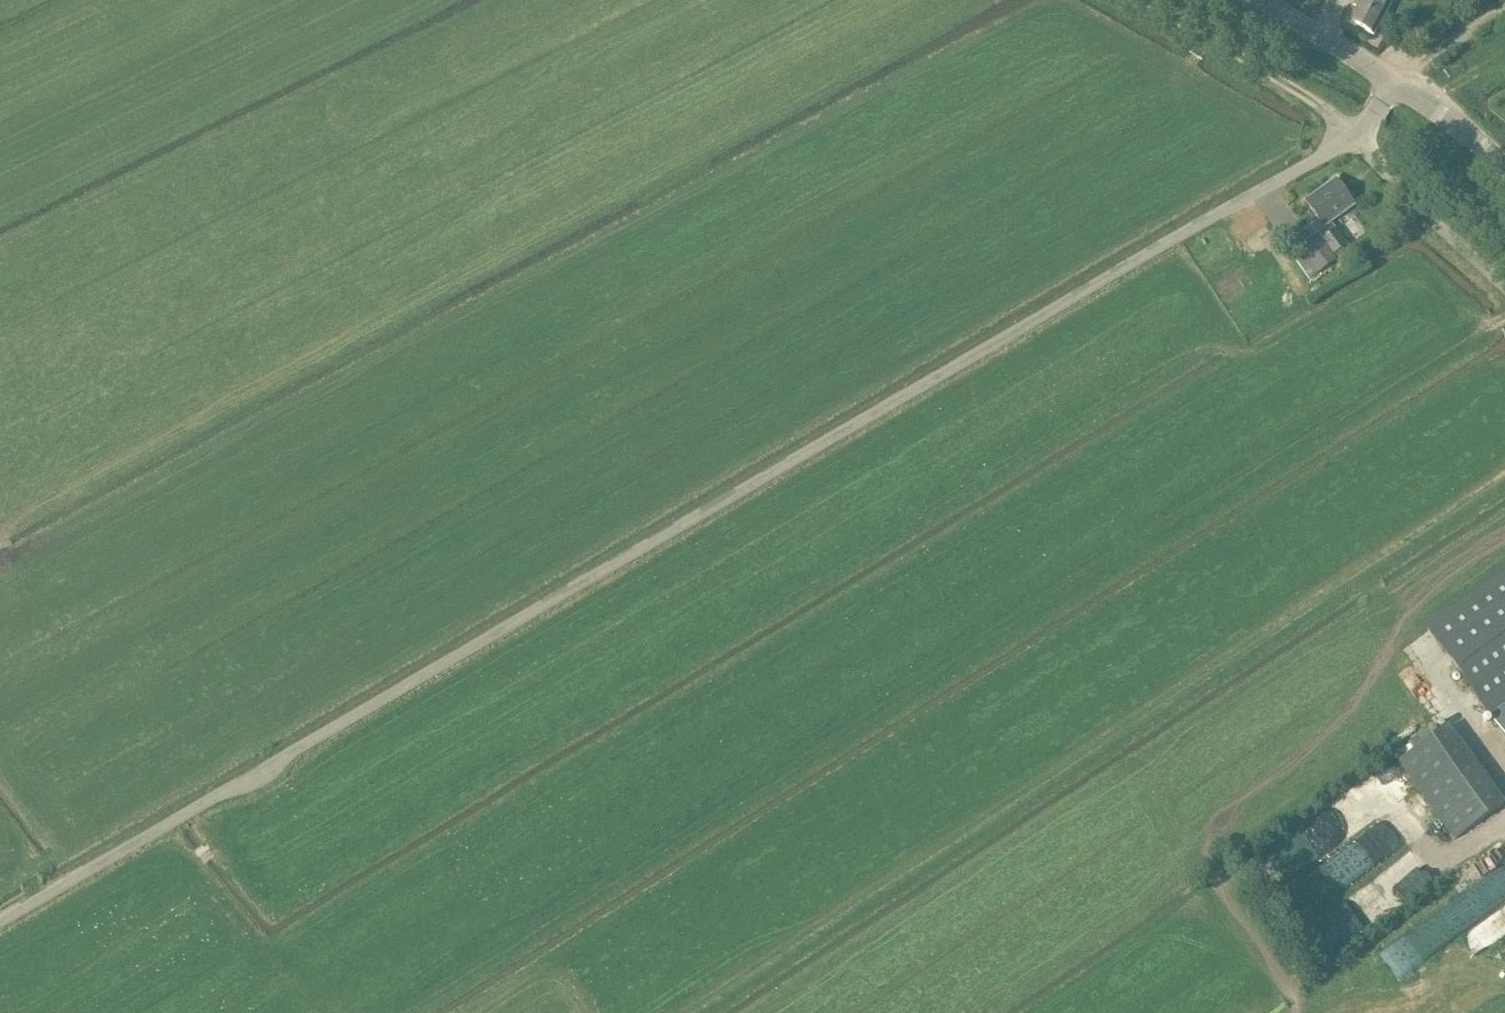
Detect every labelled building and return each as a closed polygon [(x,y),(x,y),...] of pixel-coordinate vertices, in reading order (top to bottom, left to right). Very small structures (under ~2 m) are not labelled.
[(1349,22),(1374,35),(1392,0),(1361,0),(1349,22)] [(1321,190),(1339,216),(1355,205),(1336,179),(1321,190)] [(1328,234),(1322,239),(1334,256),(1347,246),(1331,222),(1339,216),(1321,190),(1305,201),(1324,227),(1328,234)] [(1333,256),(1334,256),(1322,239),(1318,233),(1290,252),(1308,281),(1336,261),(1333,256)] [(1483,708),(1504,739),(1504,574),(1427,630),(1483,708)] [(1449,725),(1397,762),(1454,841),(1504,805),(1504,804),(1449,725)] [(1385,854),(1368,833),(1298,892),(1315,912),(1385,854)] [(1443,907),(1460,936),(1465,933),(1474,947),(1504,929),(1504,870),(1443,907)]
